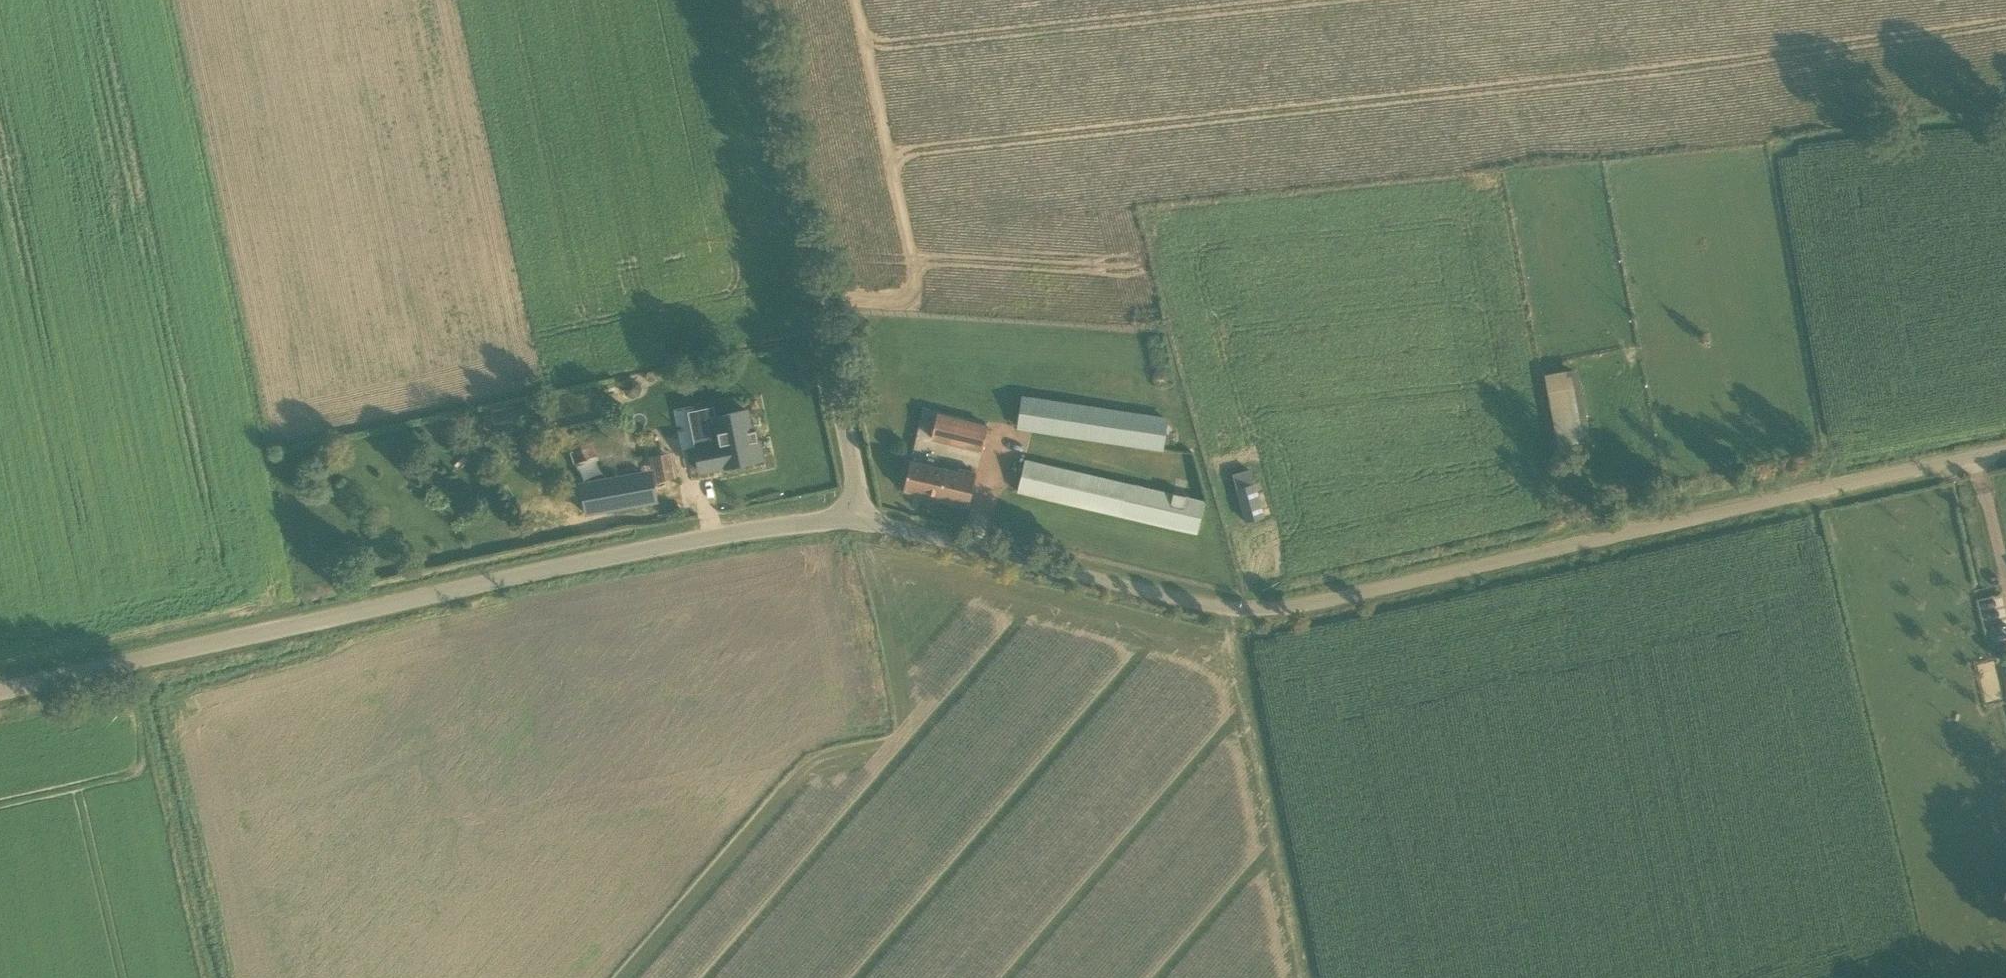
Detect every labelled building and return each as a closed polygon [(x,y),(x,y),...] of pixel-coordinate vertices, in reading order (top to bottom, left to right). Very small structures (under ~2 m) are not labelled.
[(1558,446),(1579,442),(1591,440),(1576,368),(1544,374),(1558,446)] [(1163,448),(1169,418),(1021,396),(1017,426),(1163,448)] [(753,444),(746,410),(716,414),(720,441),(696,445),(700,470),(725,466),(763,459),(759,442),(753,444)] [(980,458),(987,430),(955,422),(949,451),(980,458)] [(527,485),(598,468),(589,433),(518,450),(527,485)] [(1197,532),(1202,513),(1205,501),(1025,459),(1018,491),(1197,532)] [(958,472),(911,461),(904,490),(969,505),(976,473),(959,468),(958,472)] [(1254,518),(1264,515),(1255,483),(1254,483),(1250,468),(1232,473),(1237,488),(1235,488),(1244,522),(1254,520),(1254,518)] [(629,475),(581,483),(586,513),(634,504),(634,503),(629,476),(629,475)]
